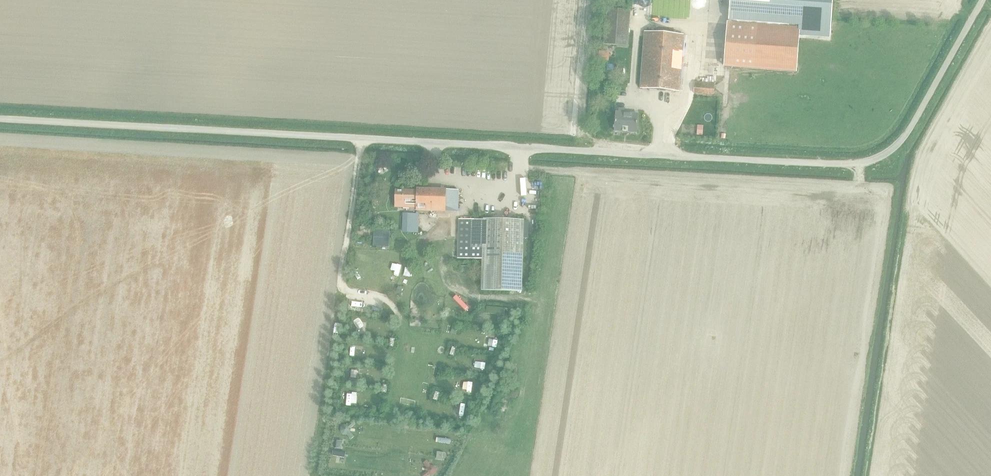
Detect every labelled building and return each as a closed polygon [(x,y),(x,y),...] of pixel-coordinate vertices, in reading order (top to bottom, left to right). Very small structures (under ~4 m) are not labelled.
[(833,0),(730,0),(729,3),(728,21),(729,22),(800,27),(800,25),(831,27),(833,0)] [(603,44),(627,45),(630,9),(605,8),(603,44)] [(726,66),(796,72),(800,27),(729,22),(726,66)] [(641,86),(680,89),(685,33),(645,29),(641,86)] [(690,91),(715,93),(715,82),(691,81),(690,91)] [(615,131),(637,132),(638,114),(616,113),(615,131)] [(416,210),(458,211),(458,190),(417,189),(417,191),(395,190),(395,206),(416,207),(416,210)] [(373,216),(369,210),(364,212),(368,219),(373,216)] [(409,225),(418,226),(419,212),(416,212),(409,212),(409,225)] [(483,220),(459,219),(458,258),(482,259),(481,293),(522,294),(524,220),(483,219),(483,220)] [(373,229),(372,247),(388,248),(389,230),(373,229)] [(491,301),(490,309),(508,310),(509,302),(491,301)] [(367,350),(366,342),(359,342),(359,350),(367,350)] [(351,388),(351,398),(359,399),(360,388),(351,388)]
